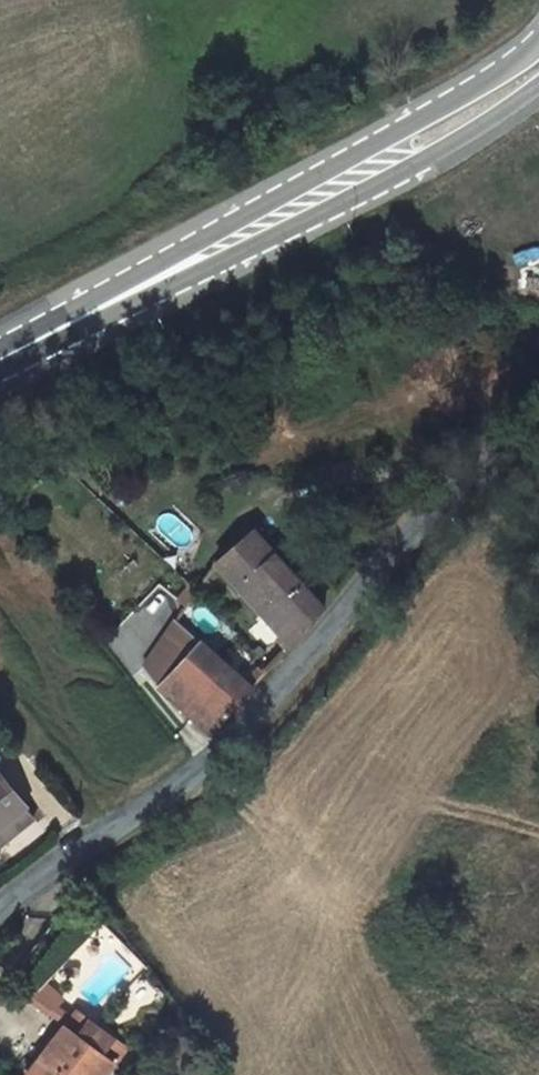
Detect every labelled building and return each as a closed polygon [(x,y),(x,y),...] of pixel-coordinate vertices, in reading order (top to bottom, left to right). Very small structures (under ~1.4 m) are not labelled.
[(270,593),(295,620),(285,629),(277,638),(288,654),(308,632),(307,628),(328,605),(258,527),(223,566),(257,605),(261,601),(270,593)] [(261,601),(285,629),(295,620),(270,593),(261,601)] [(181,622),(146,669),(215,735),(256,689),(181,622)] [(2,777),(0,779),(0,842),(32,819),(2,777)] [(143,1064),(96,1029),(60,1074),(134,1074),(143,1064)]
